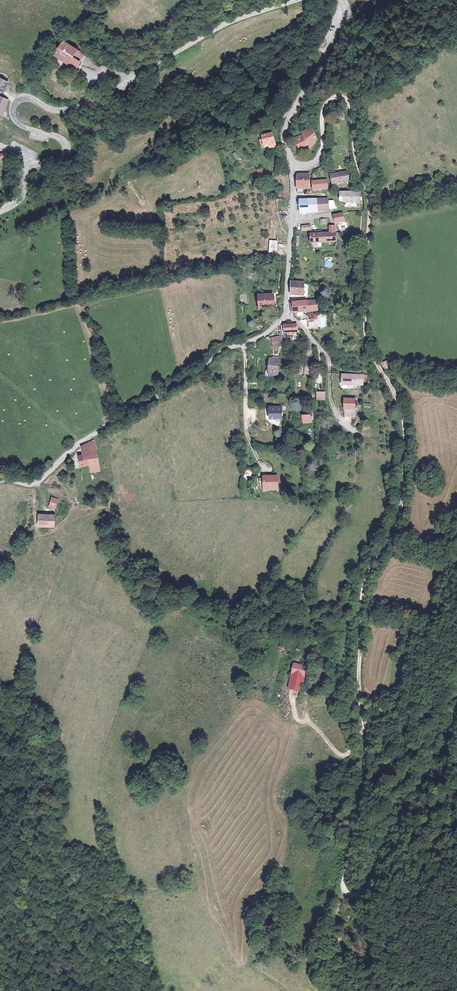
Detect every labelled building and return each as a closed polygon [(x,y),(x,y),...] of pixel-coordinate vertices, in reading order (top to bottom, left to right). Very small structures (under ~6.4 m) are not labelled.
[(49,54),(73,71),(83,56),(59,39),(49,54)] [(301,137),(293,141),(297,151),(303,147),(302,145),(304,144),(307,149),(313,141),(309,129),(299,134),(301,137)] [(272,134),(261,138),(262,140),(264,146),(263,147),(264,151),(270,149),(269,148),(275,146),(272,134)] [(331,177),(334,185),(348,181),(346,172),(331,177)] [(297,177),(298,191),(310,190),(308,183),(307,176),(297,177)] [(313,183),(314,191),(328,189),(326,180),(313,183)] [(342,193),(341,203),(345,205),(354,205),(355,193),(342,193)] [(299,202),(301,215),(318,213),(317,200),(299,202)] [(328,200),(317,200),(318,213),(329,212),(328,202),(328,200)] [(334,217),(335,224),(339,224),(339,227),(343,226),(342,223),(344,223),(343,215),(334,217)] [(310,238),(310,246),(337,244),(336,235),(331,236),(321,237),(310,238)] [(269,254),(284,254),(284,241),(269,241),(269,254)] [(301,283),(294,283),(295,295),(302,295),(301,283)] [(260,294),(261,308),(277,307),(276,293),(260,294)] [(290,306),(290,313),(294,313),(294,314),(315,311),(315,302),(293,305),(293,306),(290,306)] [(313,320),(306,320),(307,330),(314,330),(313,320)] [(285,328),(285,338),(289,337),(289,333),(297,332),(297,329),(294,327),(285,328)] [(271,341),(272,349),(277,348),(284,347),(282,339),(271,341)] [(268,361),(266,374),(275,375),(276,361),(271,361),(268,361)] [(344,375),(344,386),(364,384),(363,376),(344,375)] [(346,399),(345,410),(357,410),(357,399),(346,399)] [(265,407),(266,422),(271,422),(271,419),(282,419),(282,406),(265,407)] [(301,414),(301,422),(312,422),(311,413),(301,414)] [(97,470),(88,441),(80,447),(81,451),(84,450),(85,455),(78,458),(73,459),(76,469),(87,466),(88,473),(97,470)] [(81,451),(80,447),(76,450),(78,458),(85,455),(84,450),(81,451)] [(264,475),(266,490),(280,489),(278,474),(264,475)] [(50,500),(47,508),(52,511),(56,503),(50,500)] [(38,516),(38,528),(53,528),(54,516),(38,516)] [(301,692),(303,680),(300,679),(302,666),(294,665),(289,689),(301,692)]
